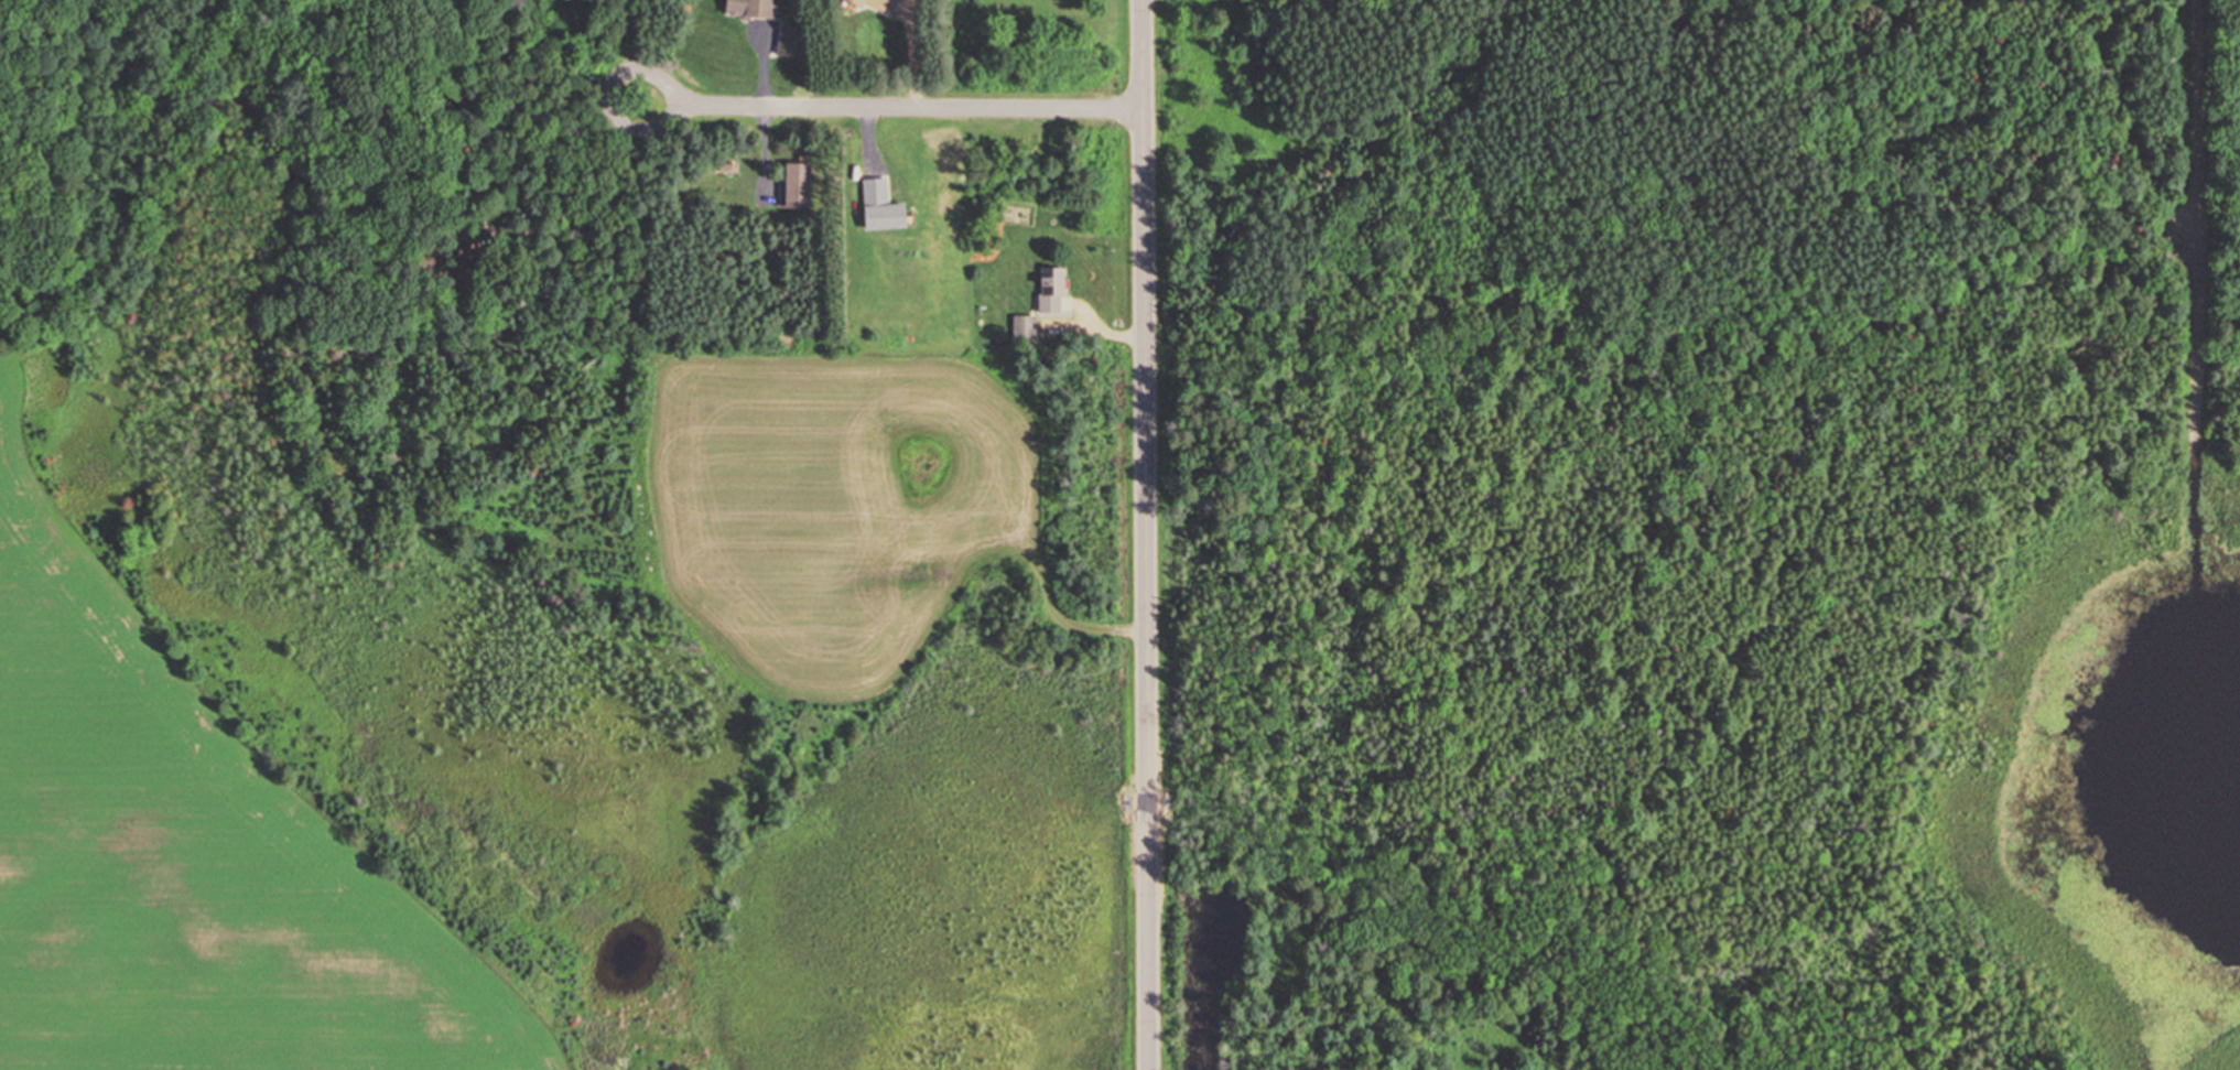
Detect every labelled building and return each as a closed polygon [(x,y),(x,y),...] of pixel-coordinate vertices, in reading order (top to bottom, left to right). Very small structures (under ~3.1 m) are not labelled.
[(781,0),(724,0),(723,15),(780,19),(781,0)] [(884,16),(890,0),(841,0),(884,16)] [(778,57),(801,57),(801,26),(778,26),(778,57)] [(809,163),(782,163),(782,208),(809,208),(809,163)] [(862,178),(863,229),(904,228),(904,203),(888,203),(887,178),(862,178)] [(1038,312),(1062,312),(1062,267),(1038,267),(1038,312)]
